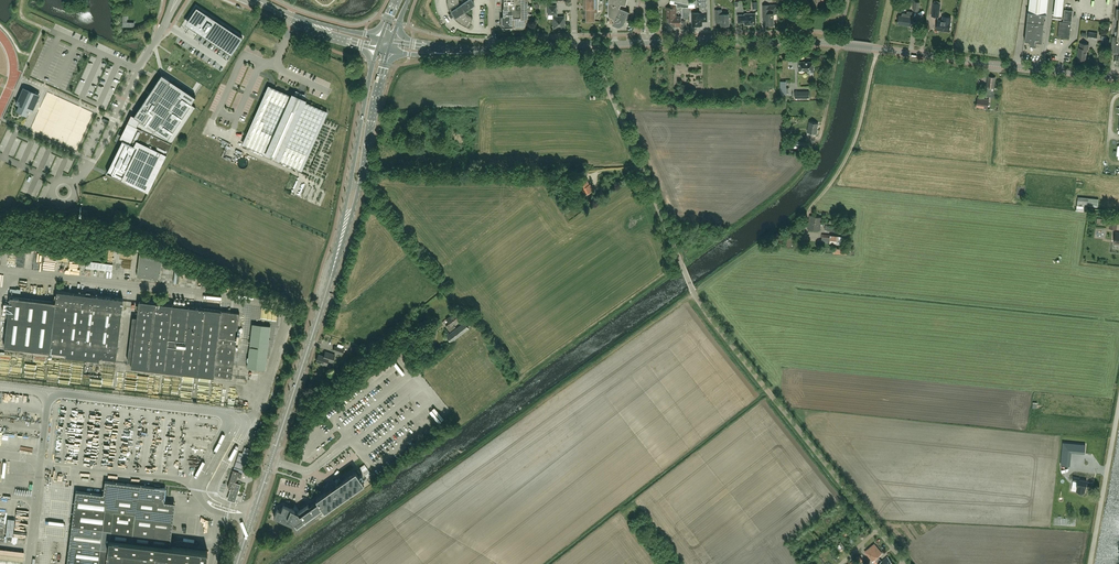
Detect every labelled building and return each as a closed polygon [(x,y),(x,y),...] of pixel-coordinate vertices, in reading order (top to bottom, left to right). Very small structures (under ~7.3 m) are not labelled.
[(454,18),(455,19),(456,20),(458,21),(459,22),(460,23),(461,24),(462,24),(464,25),(465,26),(467,27),(468,27),(470,28),(473,17),(472,16),(470,16),(469,15),(468,15),(467,14),(466,13),(465,12),(464,11),(475,5),(472,0),(468,0),(460,5),(460,4),(459,3),(459,2),(459,1),(459,0),(447,0),(448,2),(448,3),(448,5),(449,6),(449,8),(450,9),(450,11),(451,12),(452,11),(453,13),(451,14),(453,17),(455,15),(456,17),(454,18)] [(530,11),(530,5),(528,5),(528,0),(504,0),(504,9),(503,9),(503,17),(501,17),(501,26),(503,27),(513,27),(513,29),(529,29),(528,11),(530,11)] [(585,9),(587,9),(587,21),(594,21),(594,11),(597,11),(597,0),(585,0),(585,9)] [(630,11),(620,7),(621,3),(627,5),(628,0),(609,0),(609,1),(609,15),(613,17),(613,18),(613,19),(614,20),(613,24),(617,26),(618,26),(619,26),(620,26),(621,26),(622,25),(623,25),(624,24),(624,23),(625,22),(630,11)] [(698,0),(698,6),(700,6),(700,11),(701,11),(701,12),(692,12),(693,25),(702,25),(702,20),(707,20),(707,13),(707,0),(698,0)] [(1027,27),(1026,27),(1025,40),(1030,41),(1030,45),(1036,46),(1037,42),(1042,42),(1045,14),(1046,14),(1048,0),(1030,0),(1027,27)] [(941,3),(933,2),(932,16),(939,17),(941,3)] [(777,8),(777,5),(763,5),(763,19),(767,19),(767,24),(774,24),(774,13),(778,13),(778,8),(777,8)] [(548,14),(553,14),(554,28),(565,28),(564,17),(557,17),(557,6),(548,6),(548,14)] [(243,38),(197,7),(187,21),(191,24),(189,26),(231,54),(243,38)] [(682,26),(681,16),(677,16),(676,8),(676,7),(671,7),(667,7),(667,21),(668,21),(672,25),(672,26),(682,26)] [(1117,36),(1113,36),(1111,52),(1116,52),(1116,55),(1118,55),(1118,8),(1116,8),(1115,19),(1118,19),(1117,36)] [(1071,21),(1073,10),(1065,9),(1063,20),(1071,21)] [(729,14),(722,14),(722,10),(715,10),(716,22),(722,22),(722,25),(729,25),(729,14)] [(912,17),(912,12),(907,11),(907,14),(903,13),(902,13),(902,14),(902,16),(899,15),(898,24),(911,26),(912,17)] [(756,13),(745,13),(745,15),(738,15),(738,22),(745,22),(745,24),(756,24),(756,13)] [(951,17),(943,16),(942,21),(938,20),(936,29),(950,31),(951,22),(951,17)] [(1060,21),(1058,37),(1069,38),(1071,23),(1060,21)] [(1077,58),(1085,59),(1087,49),(1088,49),(1089,44),(1081,43),(1080,48),(1079,47),(1077,58)] [(814,62),(799,62),(799,70),(814,70),(814,62)] [(134,116),(130,123),(172,143),(196,107),(191,104),(196,97),(162,74),(161,76),(149,93),(148,94),(136,112),(134,116)] [(995,88),(996,77),(990,76),(990,79),(988,78),(987,87),(988,87),(987,96),(994,97),(995,92),(991,91),(992,87),(995,88)] [(780,81),(780,94),(786,94),(786,93),(789,93),(789,88),(786,88),(786,81),(780,81)] [(243,143),(301,169),(327,112),(304,102),(305,100),(299,97),(292,94),(291,96),(268,86),(262,100),(243,143)] [(37,93),(26,88),(16,111),(27,116),(37,93)] [(988,108),(989,99),(978,97),(976,107),(988,108)] [(816,136),(818,123),(810,121),(808,132),(812,133),(812,135),(816,136)] [(172,143),(130,123),(130,125),(123,139),(107,172),(145,191),(148,192),(172,143)] [(804,150),(806,142),(795,140),(794,148),(804,150)] [(248,165),(249,163),(248,160),(247,159),(245,158),(243,157),(241,158),(240,159),(238,160),(238,162),(238,164),(239,166),(241,167),(243,168),(245,167),(247,166),(248,165)] [(583,195),(593,190),(590,184),(589,184),(585,177),(576,182),(583,195)] [(1077,206),(1088,207),(1089,198),(1078,197),(1077,206)] [(564,214),(573,209),(570,203),(560,209),(564,214)] [(820,230),(823,218),(810,215),(808,228),(820,230)] [(279,220),(275,218),(270,229),(274,231),(279,220)] [(1109,228),(1116,229),(1117,220),(1110,220),(1109,228)] [(288,224),(284,222),(279,233),(283,235),(288,224)] [(825,225),(825,229),(844,233),(843,234),(850,235),(851,231),(844,230),(845,229),(833,227),(832,226),(825,225)] [(297,228),(293,226),(288,237),(292,239),(297,228)] [(305,232),(302,230),(297,241),(300,243),(305,232)] [(314,236),(311,234),(306,245),(309,247),(314,236)] [(839,244),(840,236),(831,235),(823,234),(821,242),(830,243),(836,244),(839,244)] [(288,246),(285,245),(279,256),(283,257),(288,246)] [(297,250),(293,249),(288,260),(292,261),(297,250)] [(163,256),(140,253),(137,276),(160,279),(163,256)] [(306,254),(302,253),(297,264),(301,265),(306,254)] [(112,271),(113,264),(86,261),(86,268),(112,271)] [(85,273),(85,263),(55,262),(55,272),(85,273)] [(50,352),(66,353),(66,357),(99,360),(99,357),(116,359),(123,299),(57,291),(56,302),(10,297),(4,346),(50,352)] [(139,301),(137,317),(133,317),(128,361),(132,361),(131,367),(214,376),(232,378),(240,313),(222,311),(222,310),(139,301)] [(449,323),(446,326),(450,331),(455,327),(453,324),(460,318),(455,312),(446,319),(449,323)] [(451,342),(469,328),(464,322),(447,336),(451,342)] [(270,326),(252,323),(247,368),(265,370),(270,326)] [(319,354),(316,361),(327,364),(328,361),(333,362),(335,354),(326,351),(324,356),(319,354)] [(71,376),(71,362),(61,362),(61,377),(71,376)] [(26,363),(26,377),(37,377),(37,363),(26,363)] [(1063,442),(1062,451),(1071,452),(1076,453),(1077,443),(1063,442)] [(233,470),(228,487),(231,488),(230,491),(232,492),(232,494),(230,493),(229,497),(235,499),(236,495),(240,485),(235,483),(237,477),(239,472),(233,470)] [(324,511),(364,483),(355,471),(342,480),(339,476),(338,478),(337,478),(336,479),(335,479),(335,480),(335,481),(336,482),(336,484),(331,488),(316,499),(316,500),(309,505),(308,504),(299,510),(297,507),(296,508),(294,507),(293,509),(283,505),(281,510),(277,508),(274,516),(292,524),(296,530),(317,516),(316,515),(324,510),(324,511)] [(1077,486),(1077,491),(1085,492),(1085,488),(1086,488),(1087,480),(1079,479),(1079,477),(1074,477),(1073,481),(1077,482),(1077,486)] [(207,550),(154,544),(159,501),(164,502),(166,488),(160,488),(160,485),(155,485),(155,487),(105,481),(104,494),(76,491),(75,506),(74,506),(67,563),(195,563),(196,559),(206,560),(207,550)] [(22,524),(8,522),(6,535),(20,537),(22,524)] [(878,563),(894,563),(888,557),(882,561),(882,560),(881,561),(878,556),(882,553),(875,544),(865,551),(873,561),(875,559),(878,563)] [(0,548),(0,563),(23,563),(24,551),(0,548)]
